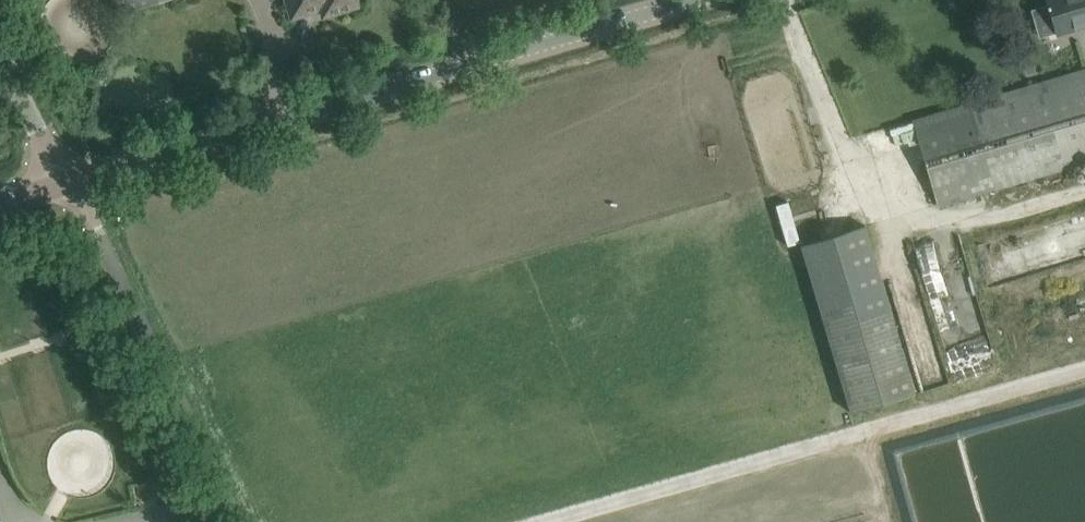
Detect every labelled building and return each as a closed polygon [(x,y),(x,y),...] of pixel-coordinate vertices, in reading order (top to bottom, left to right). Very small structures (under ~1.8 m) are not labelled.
[(116,12),(157,0),(112,0),(116,12)] [(291,18),(321,9),(323,17),(360,6),(358,0),(286,0),(291,18)] [(1048,4),(1046,5),(1047,8),(1049,7),(1057,33),(1084,24),(1084,0),(1047,0),(1048,4)] [(912,120),(937,204),(1084,160),(1084,69),(912,120)] [(786,244),(798,241),(785,199),(773,203),(786,244)] [(915,393),(865,225),(800,245),(849,412),(915,393)] [(971,344),(946,352),(951,369),(977,361),(971,344)]
